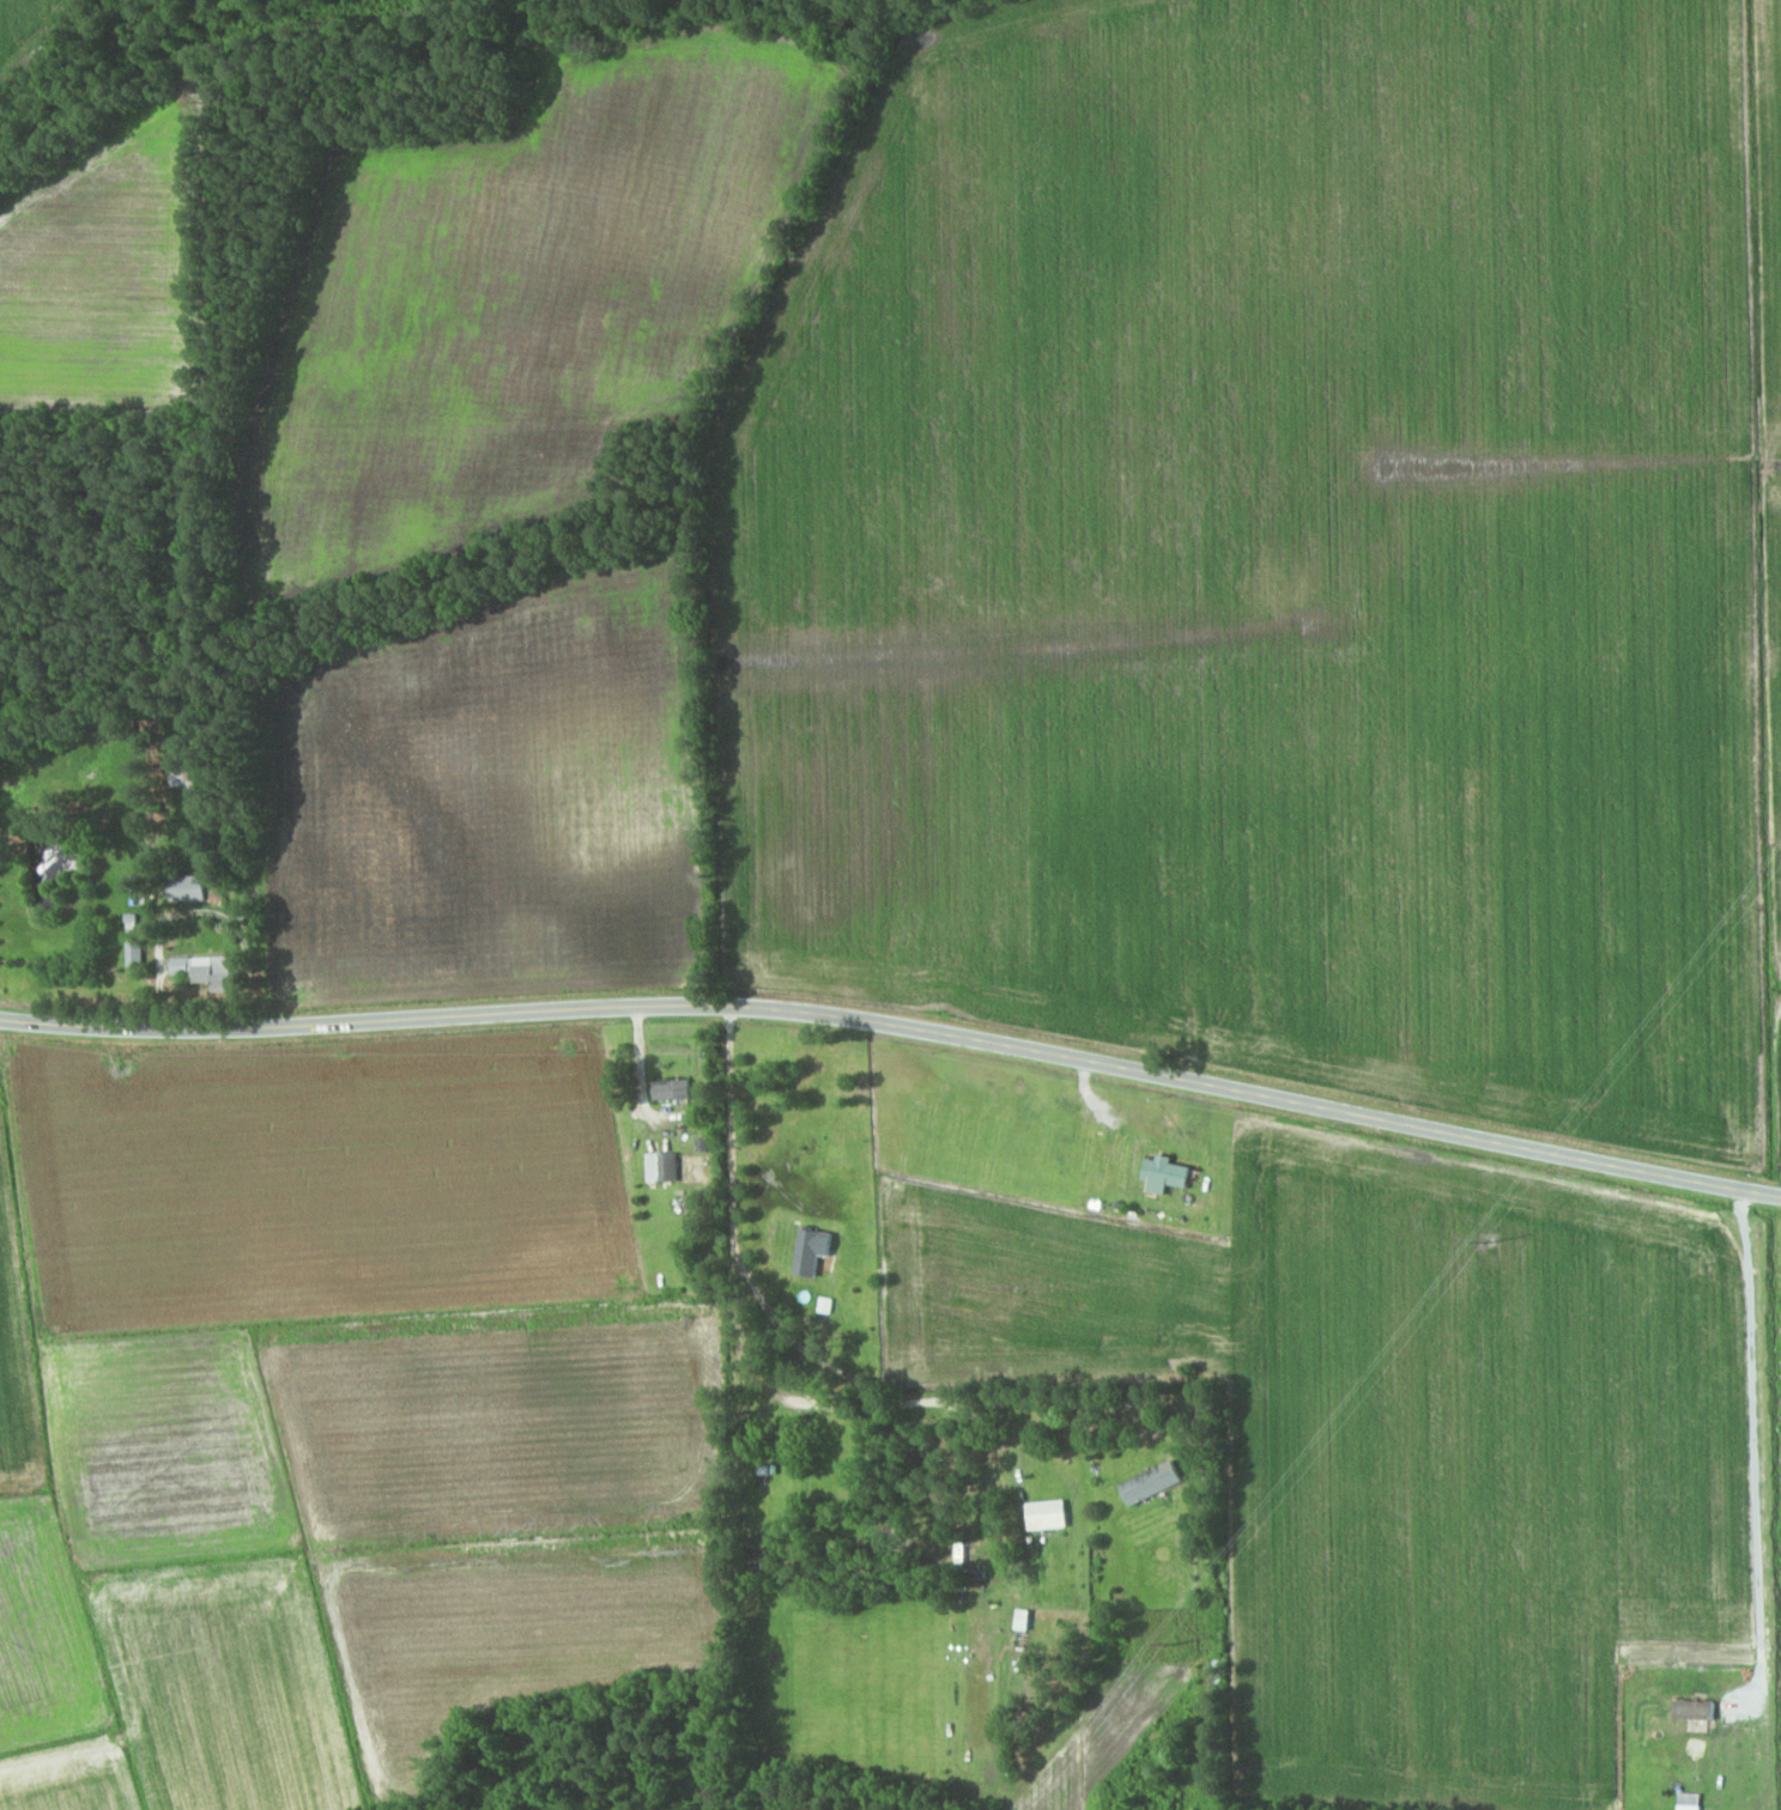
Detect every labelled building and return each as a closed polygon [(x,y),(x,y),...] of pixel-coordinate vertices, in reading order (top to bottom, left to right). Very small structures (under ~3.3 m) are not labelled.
[(185,795),(205,793),(202,757),(182,759),(185,795)] [(197,897),(196,877),(169,877),(169,897),(197,897)] [(128,967),(144,967),(144,943),(128,943),(128,967)] [(192,983),(212,983),(212,992),(241,992),(241,972),(229,972),(229,957),(173,958),(173,976),(192,976),(192,983)] [(5,976),(26,976),(26,962),(5,962),(5,976)] [(655,1081),(655,1100),(692,1100),(692,1081),(655,1081)] [(648,1182),(678,1182),(678,1153),(648,1153),(648,1182)] [(1183,1483),(1174,1461),(1121,1482),(1130,1505),(1183,1483)] [(1029,1631),(1030,1610),(1016,1610),(1016,1630),(1029,1631)]
